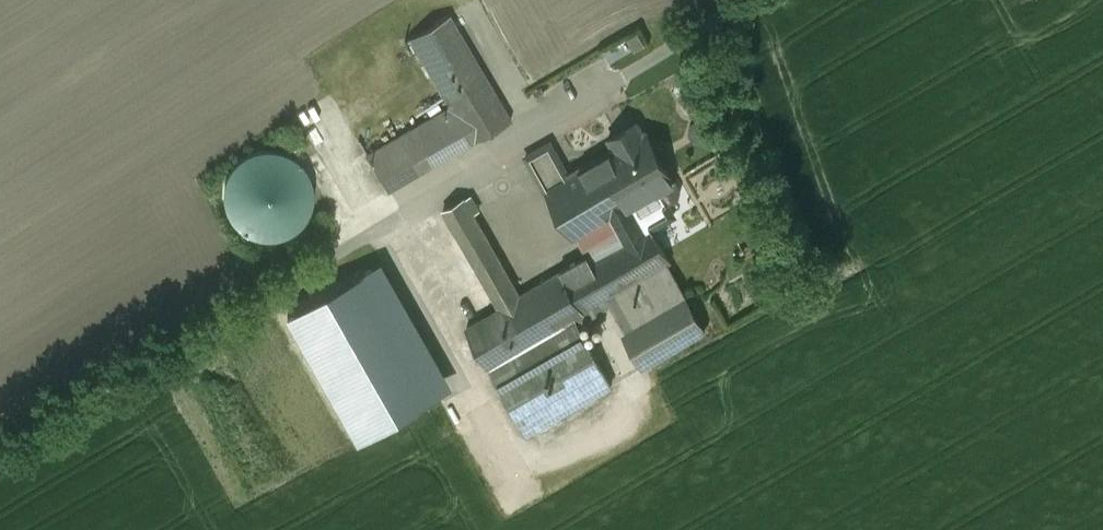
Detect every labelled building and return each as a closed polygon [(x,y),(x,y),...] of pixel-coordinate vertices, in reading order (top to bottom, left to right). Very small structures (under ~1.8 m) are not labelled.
[(511,118),(451,15),(410,39),(449,105),(470,142),(511,118)] [(638,32),(628,37),(635,49),(645,43),(638,32)] [(449,105),(367,153),(359,139),(358,140),(388,191),(389,190),(470,142),(449,105)] [(568,174),(546,186),(547,188),(575,237),(576,236),(673,180),(663,163),(665,162),(667,155),(664,148),(656,147),(655,148),(644,130),(639,122),(608,140),(613,148),(568,174)] [(568,174),(550,143),(526,156),(545,189),(547,188),(546,186),(568,174)] [(228,213),(235,224),(246,232),(259,237),(273,238),(286,235),(298,227),(307,217),(312,204),(313,189),(309,174),(300,162),(288,153),(273,149),(258,150),(246,155),(235,163),(228,174),(224,187),(224,200),(228,213)] [(673,180),(576,236),(587,255),(560,270),(587,316),(612,303),(609,297),(667,263),(670,261),(651,228),(674,215),(667,203),(677,197),(679,190),(673,180)] [(520,293),(465,197),(443,209),(499,307),(467,326),(527,433),(612,385),(577,322),(587,316),(560,270),(520,293)] [(667,263),(609,297),(612,303),(629,332),(688,297),(667,263)] [(629,332),(627,333),(644,363),(705,327),(688,297),(629,332)]
